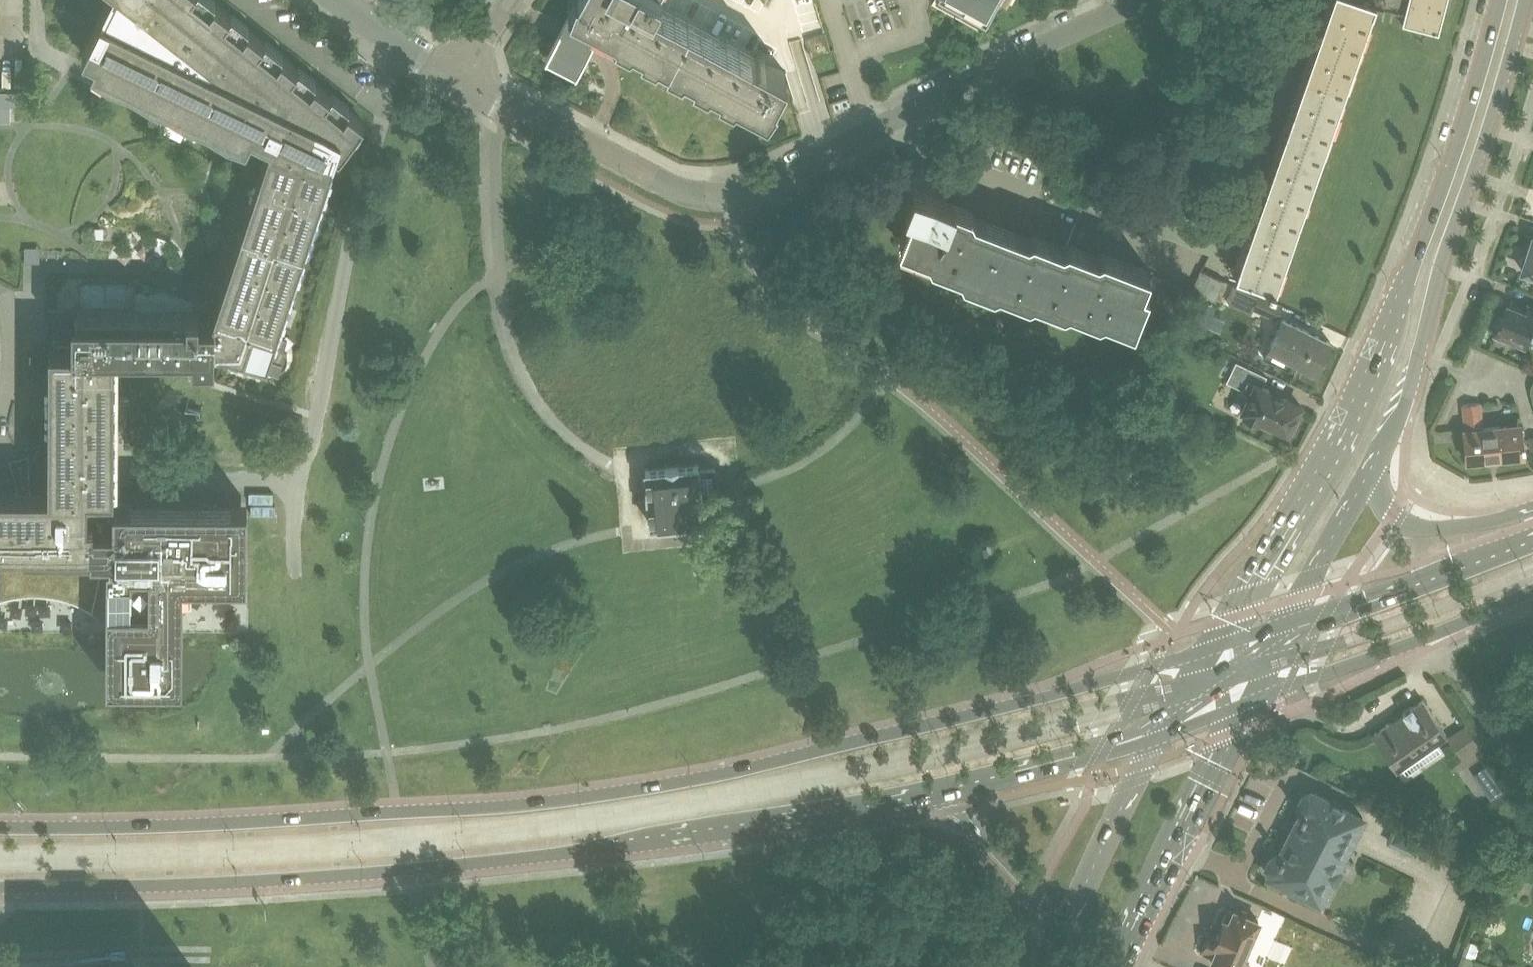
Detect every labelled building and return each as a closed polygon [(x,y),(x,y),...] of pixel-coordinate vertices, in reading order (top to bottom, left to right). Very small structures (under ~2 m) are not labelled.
[(82,51),(94,58),(90,65),(107,76),(130,85),(150,97),(168,103),(184,114),(206,122),(226,134),(246,141),(251,131),(269,139),(270,140),(272,134),(274,134),(333,155),(335,149),(339,152),(344,146),(352,148),(366,130),(360,126),(364,121),(349,109),(211,0),(107,0),(82,51)] [(581,65),(603,23),(765,110),(785,72),(653,1),(653,0),(570,0),(568,5),(571,6),(550,48),(581,65)] [(984,19),(994,0),(948,0),(984,19)] [(1369,16),(1371,11),(1375,0),(1329,0),(1234,272),(1267,283),(1266,286),(1273,289),(1275,283),(1273,282),(1368,16),(1369,16)] [(1447,0),(1409,0),(1408,2),(1444,12),(1447,0)] [(1444,12),(1408,2),(1405,15),(1402,25),(1438,35),(1444,12)] [(10,91),(0,91),(0,121),(10,121),(10,91)] [(247,502),(113,502),(113,505),(110,504),(109,492),(114,492),(115,345),(191,345),(191,358),(226,358),(268,372),(271,373),(274,373),(276,372),(279,372),(281,370),(283,369),(285,367),(286,364),(287,362),(288,359),(288,356),(287,354),(286,351),(285,349),(283,347),(281,345),(278,344),(278,343),(283,345),(287,333),(282,331),(291,302),(286,300),(333,155),(274,134),(272,134),(270,140),(269,139),(215,305),(210,305),(210,302),(135,276),(135,281),(82,281),(82,305),(76,305),(76,314),(58,314),(58,333),(58,345),(49,345),(49,489),(23,489),(0,489),(0,547),(7,547),(7,562),(0,562),(0,563),(3,563),(3,596),(0,597),(0,599),(6,597),(14,596),(21,595),(28,594),(36,594),(43,594),(51,595),(58,596),(65,598),(72,600),(79,603),(86,606),(93,609),(99,613),(107,617),(106,680),(183,680),(183,612),(188,609),(187,607),(183,610),(183,578),(247,579),(247,502)] [(1139,309),(1174,323),(1188,287),(1152,273),(1146,287),(1142,285),(1148,269),(1138,265),(1136,269),(1102,256),(1101,260),(1067,247),(1066,251),(1032,238),(1031,241),(966,216),(967,212),(934,199),(936,194),(913,184),(904,207),(910,210),(900,239),(948,257),(946,262),(1014,289),(1016,284),(1050,297),(1051,293),(1085,306),(1086,303),(1134,322),(1139,309)] [(1532,236),(1527,252),(1520,255),(1519,261),(1522,267),(1522,269),(1532,272),(1532,236)] [(1235,285),(1230,282),(1204,271),(1199,269),(1191,288),(1219,300),(1222,293),(1230,296),(1235,285)] [(1258,295),(1252,307),(1275,317),(1280,305),(1258,295)] [(1527,305),(1525,309),(1506,301),(1495,329),(1509,335),(1507,338),(1524,345),(1532,322),(1532,307),(1527,305)] [(1267,348),(1262,357),(1294,372),(1298,364),(1315,372),(1330,341),(1281,318),(1267,348)] [(1288,431),(1300,404),(1262,386),(1267,376),(1237,361),(1227,381),(1242,388),(1241,390),(1250,394),(1243,409),(1246,410),(1245,413),(1257,419),(1258,416),(1288,431)] [(1497,456),(1498,456),(1523,454),(1521,423),(1483,426),(1481,401),(1464,402),(1466,429),(1463,429),(1463,430),(1464,430),(1467,458),(1465,458),(1466,459),(1488,457),(1489,462),(1498,461),(1497,456)] [(672,522),(681,521),(681,519),(698,518),(698,519),(703,519),(703,517),(719,516),(714,468),(697,469),(697,468),(698,468),(698,464),(694,465),(694,466),(676,467),(676,466),(667,467),(667,469),(648,470),(648,469),(644,469),(645,474),(647,488),(647,492),(646,492),(648,524),(653,523),(653,522),(672,520),(672,522)] [(1423,699),(1372,734),(1395,767),(1446,732),(1423,699)] [(1480,747),(1466,725),(1448,738),(1463,759),(1480,747)] [(1338,864),(1356,829),(1362,816),(1311,790),(1310,793),(1303,794),(1298,803),(1301,810),(1300,813),(1302,814),(1283,852),(1281,851),(1279,854),(1271,855),(1266,865),(1269,872),(1268,875),(1281,882),(1280,884),(1294,891),(1295,888),(1319,901),(1330,879),(1335,878),(1340,869),(1338,864)] [(1413,851),(1425,826),(1402,815),(1396,827),(1390,840),(1413,851)] [(1455,831),(1444,838),(1449,847),(1460,841),(1455,831)] [(1201,949),(1213,955),(1211,959),(1221,964),(1220,966),(1244,966),(1247,959),(1242,957),(1257,921),(1227,908),(1216,932),(1209,929),(1201,949)] [(1470,941),(1465,956),(1475,959),(1480,944),(1470,941)] [(1461,966),(1472,966),(1475,959),(1465,956),(1461,966)]
